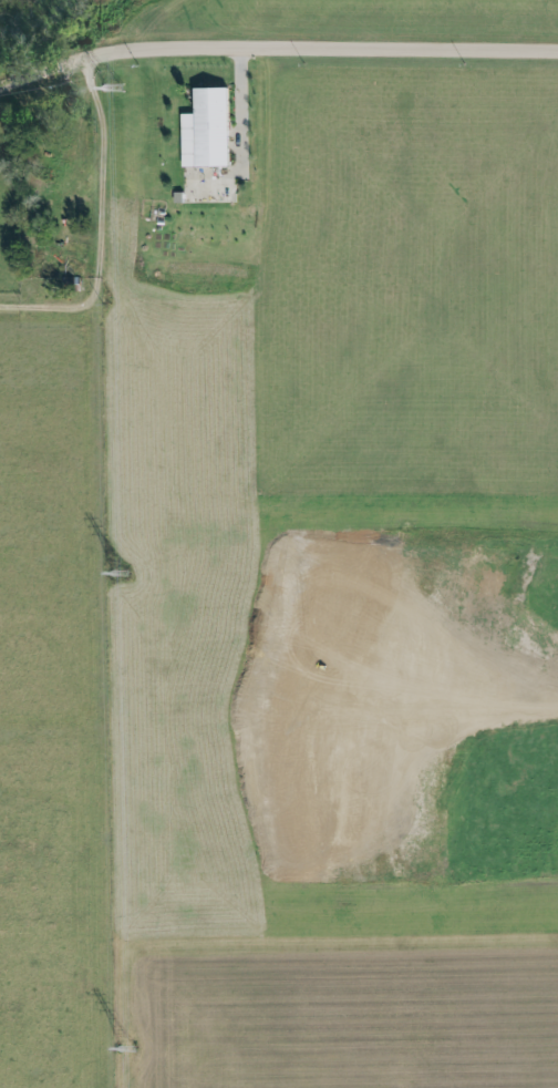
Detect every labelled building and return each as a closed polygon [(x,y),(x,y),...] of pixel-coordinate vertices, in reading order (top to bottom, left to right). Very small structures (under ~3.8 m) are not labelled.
[(195,88),(228,86),(229,164),(183,165),(182,113),(195,113),(195,88)]
